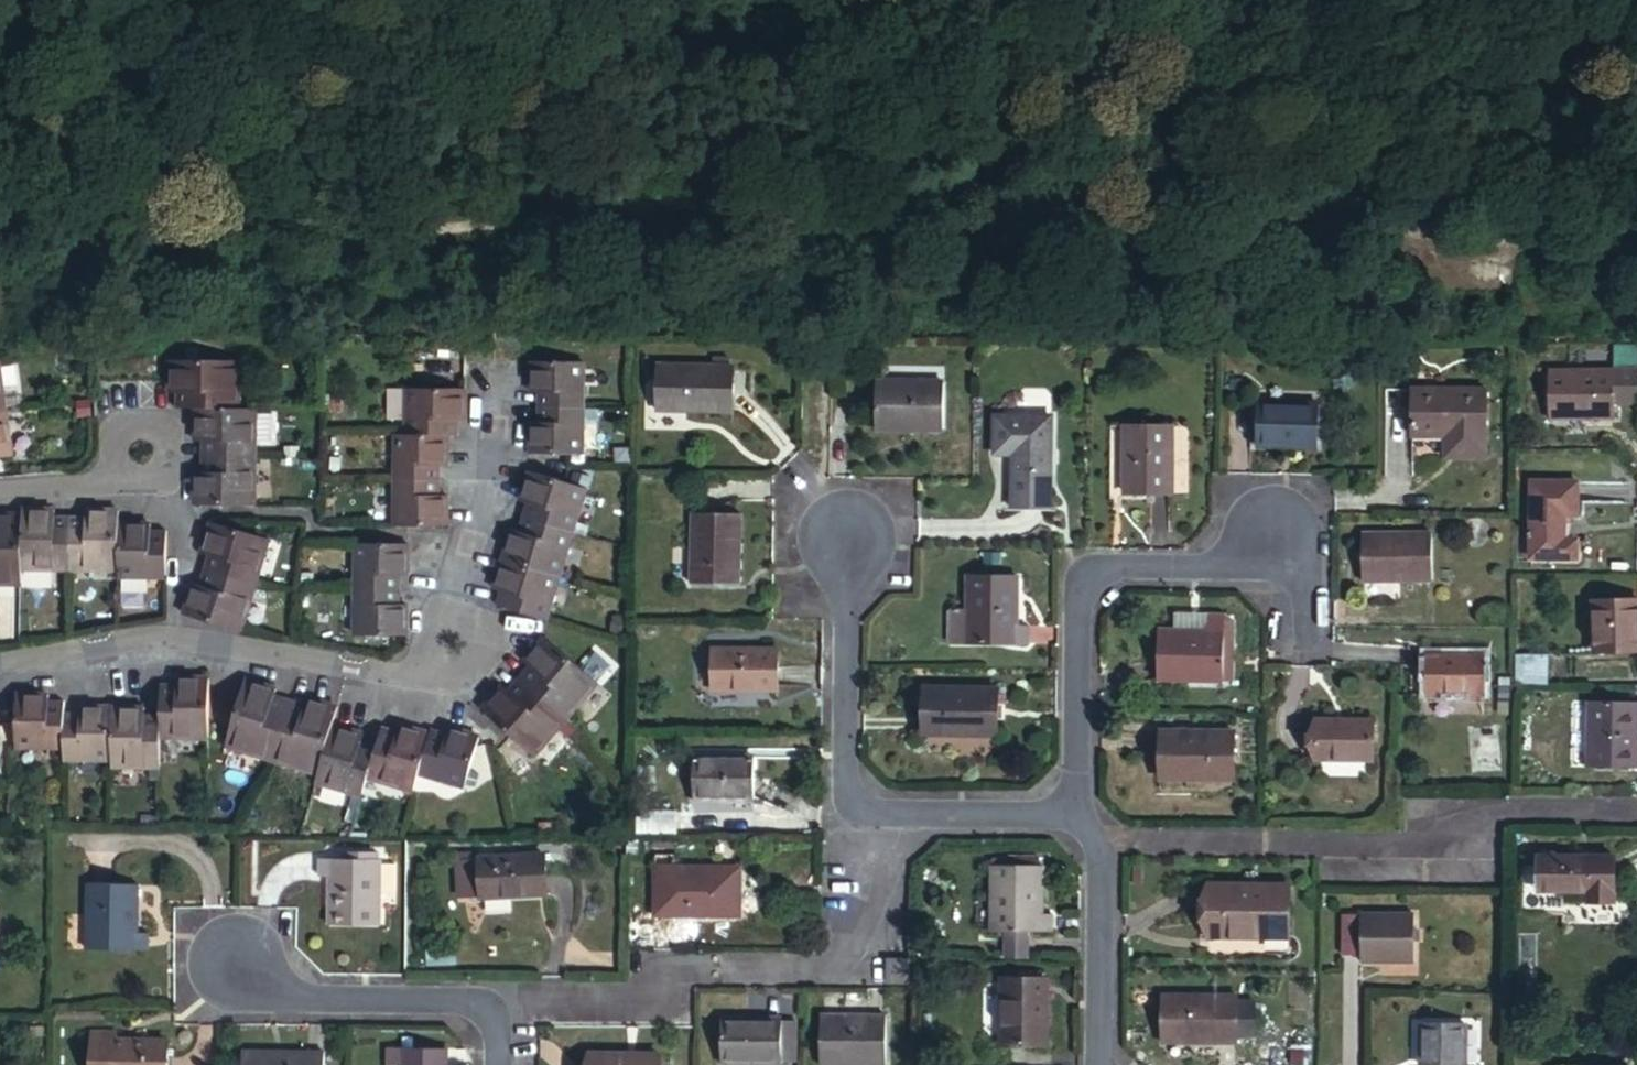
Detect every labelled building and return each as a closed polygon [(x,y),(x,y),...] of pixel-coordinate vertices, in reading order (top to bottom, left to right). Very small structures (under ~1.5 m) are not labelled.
[(167,363),(167,396),(172,396),(172,412),(192,413),(233,413),(233,398),(236,398),(237,364),(167,363)] [(542,410),(578,410),(578,397),(581,397),(581,366),(529,367),(529,398),(537,398),(541,398),(542,410)] [(723,367),(647,367),(647,412),(723,412),(723,367)] [(1636,375),(1544,375),(1544,420),(1606,422),(1606,407),(1635,407),(1636,375)] [(937,380),(868,381),(869,426),(936,427),(937,380)] [(461,424),(461,393),(403,393),(403,423),(405,423),(405,440),(445,440),(450,440),(450,424),(455,424),(461,424)] [(1480,463),(1481,396),(1408,395),(1407,444),(1451,444),(1451,463),(1480,463)] [(1313,401),(1252,401),(1252,442),(1314,443),(1313,401)] [(578,426),(578,410),(542,410),(542,427),(537,427),(529,427),(529,456),(581,456),(580,426),(578,426)] [(233,413),(192,413),(192,445),(199,445),(206,445),(206,461),(251,462),(251,444),(254,445),(254,413),(233,413)] [(1044,415),(985,415),(986,451),(1003,451),(1004,493),(1043,493),(1044,415)] [(0,416),(0,463),(10,462),(6,430),(2,430),(0,416)] [(1164,424),(1120,423),(1120,493),(1165,493),(1164,424)] [(396,469),(397,484),(432,484),(432,470),(439,470),(445,470),(445,440),(405,440),(394,441),(394,469),(396,469)] [(192,510),(253,510),(254,478),(251,478),(251,462),(206,461),(206,478),(198,478),(192,478),(192,510)] [(584,492),(566,486),(529,476),(520,505),(525,507),(530,508),(526,522),(568,535),(572,521),(575,522),(584,492)] [(393,498),(393,531),(444,531),(443,500),(439,500),(432,500),(432,484),(397,484),(397,498),(393,498)] [(1530,543),(1561,543),(1561,514),(1576,515),(1576,486),(1577,485),(1530,485),(1530,543)] [(521,521),(526,522),(530,508),(525,507),(521,521)] [(48,571),(68,571),(69,526),(51,525),(51,520),(52,514),(20,514),(20,520),(19,573),(48,573),(48,571)] [(732,514),(685,514),(685,583),(733,583),(732,514)] [(69,526),(68,571),(83,572),(83,575),(114,575),(115,528),(115,516),(84,515),(84,521),(83,526),(69,526)] [(19,573),(20,520),(0,519),(0,587),(19,587),(19,573)] [(521,539),(526,522),(521,521),(516,537),(521,539)] [(563,552),(568,535),(526,522),(521,539),(516,537),(510,536),(502,566),(558,582),(566,553),(563,552)] [(206,576),(248,589),(253,573),(256,574),(266,544),(209,526),(199,558),(206,560),(210,561),(206,576)] [(146,578),(162,578),(163,541),(147,541),(147,536),(147,529),(115,528),(114,575),(113,580),(146,581),(146,578)] [(1349,585),(1360,585),(1360,538),(1349,537),(1349,585)] [(1360,538),(1360,585),(1428,586),(1428,539),(1360,538)] [(1576,542),(1561,543),(1530,543),(1529,558),(1576,559),(1576,542)] [(355,580),(355,596),(392,596),(391,580),(399,580),(403,580),(403,548),(351,549),(351,580),(355,580)] [(201,575),(206,576),(210,561),(206,560),(201,575)] [(549,612),(558,582),(502,566),(493,595),(499,597),(504,599),(500,614),(541,626),(546,611),(549,612)] [(201,592),(206,576),(201,575),(196,590),(201,592)] [(960,642),(1021,643),(1021,626),(1007,625),(1007,595),(1011,595),(1012,575),(960,575),(960,642)] [(244,603),(248,589),(206,576),(201,592),(196,590),(190,588),(180,619),(237,636),(247,604),(244,603)] [(392,596),(355,596),(355,609),(352,609),(352,641),(405,640),(404,608),(399,609),(392,609),(392,596)] [(495,613),(500,614),(504,599),(499,597),(495,613)] [(1633,650),(1633,606),(1633,601),(1590,600),(1590,650),(1633,650)] [(1218,610),(1170,610),(1171,627),(1172,632),(1201,632),(1201,616),(1219,618),(1218,610)] [(1218,680),(1219,618),(1201,616),(1201,632),(1172,632),(1171,627),(1149,628),(1149,679),(1218,680)] [(595,687),(543,641),(521,666),(525,670),(530,675),(520,687),(560,723),(572,710),(573,711),(595,687)] [(770,646),(704,647),(704,690),(770,690),(770,646)] [(1515,680),(1547,680),(1547,650),(1514,651),(1515,680)] [(1487,698),(1488,657),(1422,656),(1421,697),(1487,698)] [(514,682),(520,687),(530,675),(525,670),(514,682)] [(205,743),(205,683),(174,682),(174,689),(158,689),(158,718),(158,724),(158,740),(173,740),(174,743),(205,743)] [(510,698),(520,687),(514,682),(504,693),(510,698)] [(255,755),(271,760),(286,708),(270,704),(272,699),(273,693),(242,683),(228,731),(223,749),(254,758),(255,755)] [(990,686),(915,686),(915,732),(991,732),(990,686)] [(479,714),(511,743),(531,760),(554,734),(552,732),(560,723),(520,687),(510,698),(504,693),(500,690),(479,714)] [(14,698),(14,752),(45,752),(45,748),(61,748),(61,722),(61,716),(61,710),(45,710),(45,704),(45,698),(14,698)] [(270,704),(286,708),(287,703),(272,699),(270,704)] [(286,708),(271,760),(287,765),(286,768),(314,776),(327,730),(333,711),(304,702),(302,708),(301,713),(286,708)] [(1634,720),(1635,702),(1572,702),(1572,765),(1625,765),(1626,745),(1619,745),(1620,720),(1634,720)] [(287,703),(286,708),(301,713),(302,708),(287,703)] [(61,722),(61,748),(61,761),(75,761),(75,764),(108,764),(108,711),(76,711),(76,716),(76,722),(61,722)] [(141,711),(108,711),(108,764),(108,771),(140,771),(140,768),(158,768),(158,740),(158,724),(141,724),(141,718),(141,711)] [(1358,758),(1358,717),(1311,718),(1313,758),(1358,758)] [(1370,717),(1358,717),(1358,758),(1371,758),(1370,717)] [(373,750),(371,756),(365,779),(380,783),(379,785),(410,794),(416,774),(426,739),(394,729),(393,735),(391,740),(377,736),(373,750)] [(327,730),(314,776),(311,787),(342,796),(343,793),(359,798),(365,779),(371,756),(356,751),(358,746),(360,739),(327,730)] [(379,731),(377,736),(391,740),(393,735),(379,731)] [(460,790),(472,750),(475,740),(444,731),(442,738),(440,743),(426,739),(416,774),(432,779),(432,781),(460,790)] [(1228,733),(1154,731),(1154,776),(1229,777),(1228,733)] [(427,734),(426,739),(440,743),(442,738),(427,734)] [(373,750),(358,746),(356,751),(371,756),(373,750)] [(743,758),(684,758),(684,799),(744,799),(743,758)] [(676,809),(637,807),(636,824),(675,826),(676,809)] [(1531,854),(1531,891),(1581,891),(1581,901),(1607,901),(1606,853),(1531,854)] [(451,869),(474,868),(474,860),(451,860),(451,869)] [(373,929),(374,864),(309,863),(310,882),(328,882),(328,910),(323,911),(324,928),(373,929)] [(1045,912),(1034,912),(1034,864),(982,863),(983,931),(998,931),(1020,932),(1045,932),(1045,912)] [(730,864),(648,864),(648,913),(730,912),(730,864)] [(451,903),(473,903),(474,868),(451,869),(451,903)] [(473,906),(511,907),(510,868),(474,868),(473,903),(473,906)] [(510,868),(511,907),(539,906),(539,868),(510,868)] [(1282,890),(1201,890),(1202,934),(1259,933),(1260,937),(1283,938),(1282,890)] [(78,962),(141,962),(141,944),(126,943),(125,914),(131,914),(132,896),(80,895),(78,962)] [(1361,968),(1361,922),(1336,921),(1335,953),(1351,953),(1352,968),(1361,968)] [(1406,922),(1361,922),(1361,968),(1406,969),(1406,922)] [(1020,932),(998,931),(998,959),(1020,959),(1020,932)] [(909,961),(889,962),(889,987),(910,986),(909,961)] [(1038,980),(995,980),(995,1044),(1039,1045),(1038,980)] [(1230,1002),(1229,995),(1157,995),(1156,1042),(1230,1043),(1230,1037),(1230,1002)] [(1247,1002),(1230,1002),(1230,1037),(1247,1037),(1247,1002)] [(829,1022),(829,1017),(811,1017),(811,1064),(877,1064),(877,1018),(858,1018),(858,1022),(829,1022)] [(772,1022),(714,1021),(713,1064),(767,1064),(772,1064),(772,1022)] [(772,1022),(772,1064),(777,1064),(784,1064),(785,1022),(772,1022)] [(1456,1026),(1414,1026),(1414,1064),(1456,1064),(1456,1026)] [(111,1043),(111,1037),(88,1037),(87,1064),(161,1064),(161,1043),(111,1043)] [(381,1047),(380,1064),(438,1064),(438,1049),(381,1047)] [(298,1051),(299,1057),(271,1057),(270,1051),(236,1051),(236,1064),(319,1064),(319,1053),(298,1051)] [(585,1055),(585,1064),(652,1064),(652,1057),(585,1055)]
